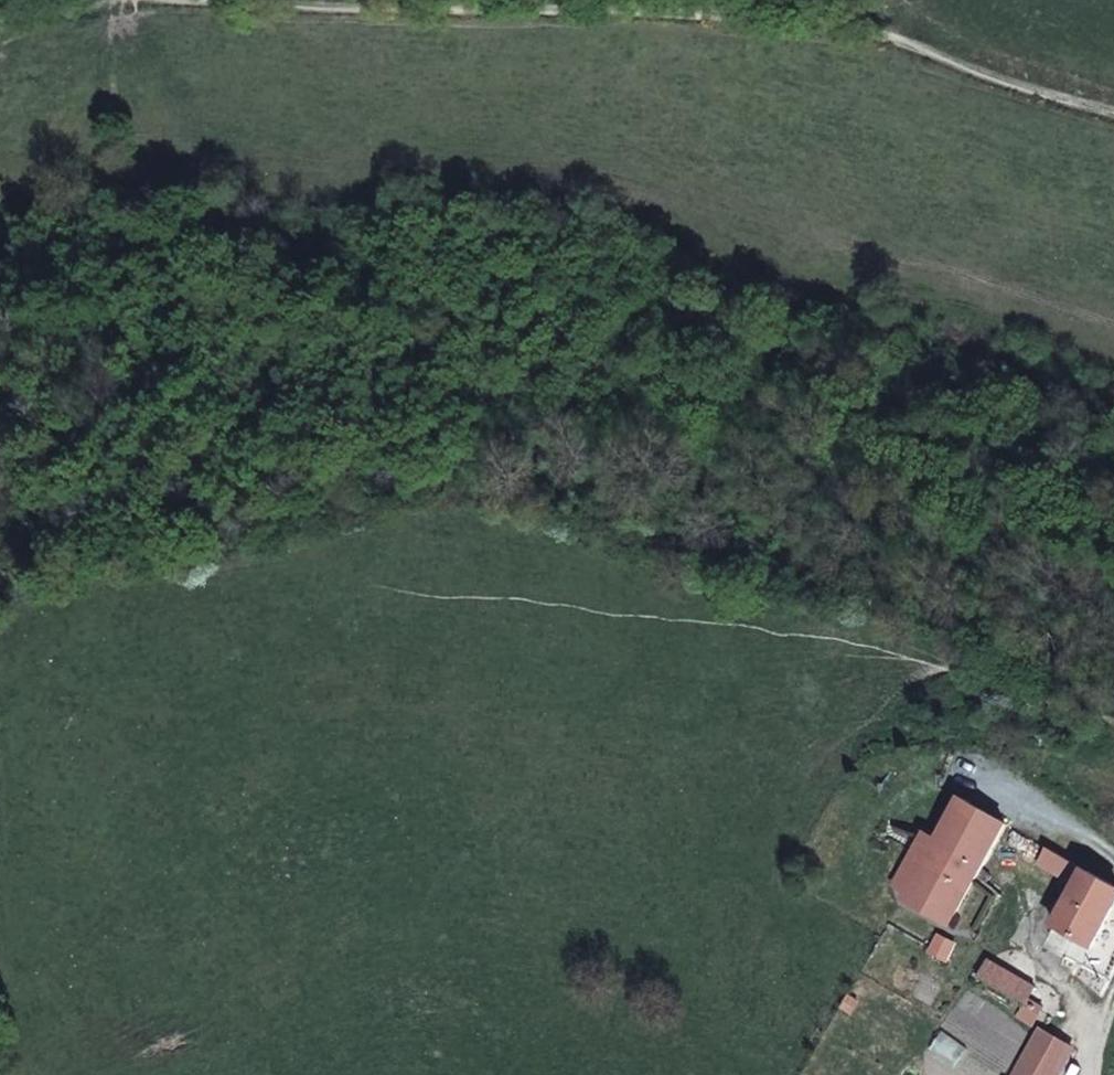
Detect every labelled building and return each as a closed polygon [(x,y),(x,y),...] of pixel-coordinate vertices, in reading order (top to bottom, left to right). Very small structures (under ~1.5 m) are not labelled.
[(1006,852),(1041,871),(1058,844),(971,794),(897,924),(965,962),(975,942),(957,932),(1006,852)] [(1058,844),(1041,871),(1043,873),(1048,864),(1066,874),(1077,855),(1058,844)] [(1066,925),(1085,936),(1070,960),(1087,972),(1113,927),(1113,877),(1099,868),(1066,925)] [(999,956),(986,975),(1062,1018),(1074,997),(999,956)] [(1055,1030),(1029,1074),(1066,1074),(1077,1057),(1080,1050),(1080,1044),(1055,1030)]
